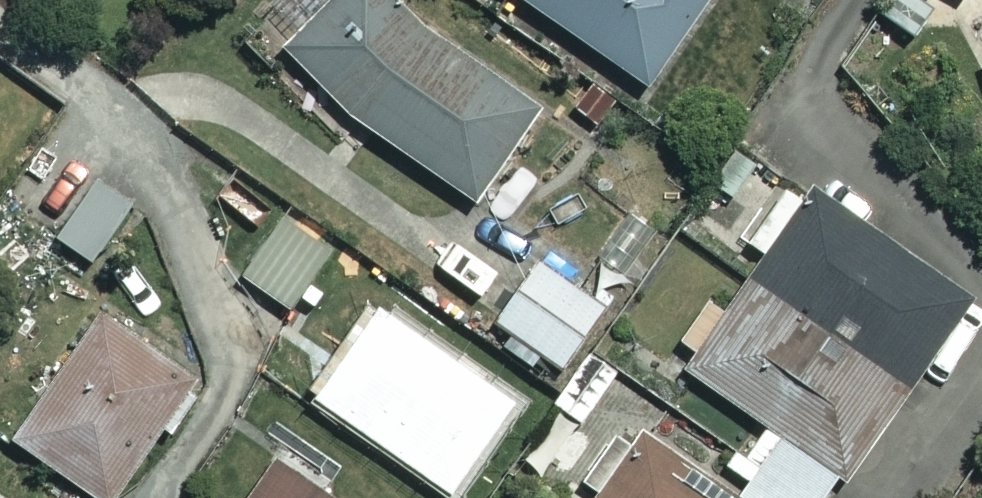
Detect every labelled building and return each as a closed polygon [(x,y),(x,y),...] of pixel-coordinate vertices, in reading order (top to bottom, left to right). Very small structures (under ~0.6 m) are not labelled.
[(393,0),(328,0),(284,57),(464,196),(532,108),(393,0)] [(646,81),(703,0),(531,0),(646,81)] [(759,497),(827,497),(972,290),(749,135),(679,235),(746,282),(685,369),(761,422),(725,475),(759,497)] [(131,207),(94,177),(51,229),(88,259),(131,207)] [(603,303),(536,257),(495,317),(563,364),(603,303)] [(520,408),(379,308),(317,397),(458,496),(520,408)] [(100,311),(11,435),(100,497),(105,497),(192,376),(100,311)] [(725,475),(649,421),(595,497),(759,497),(725,475)] [(278,456),(248,497),(336,497),(278,456)]
